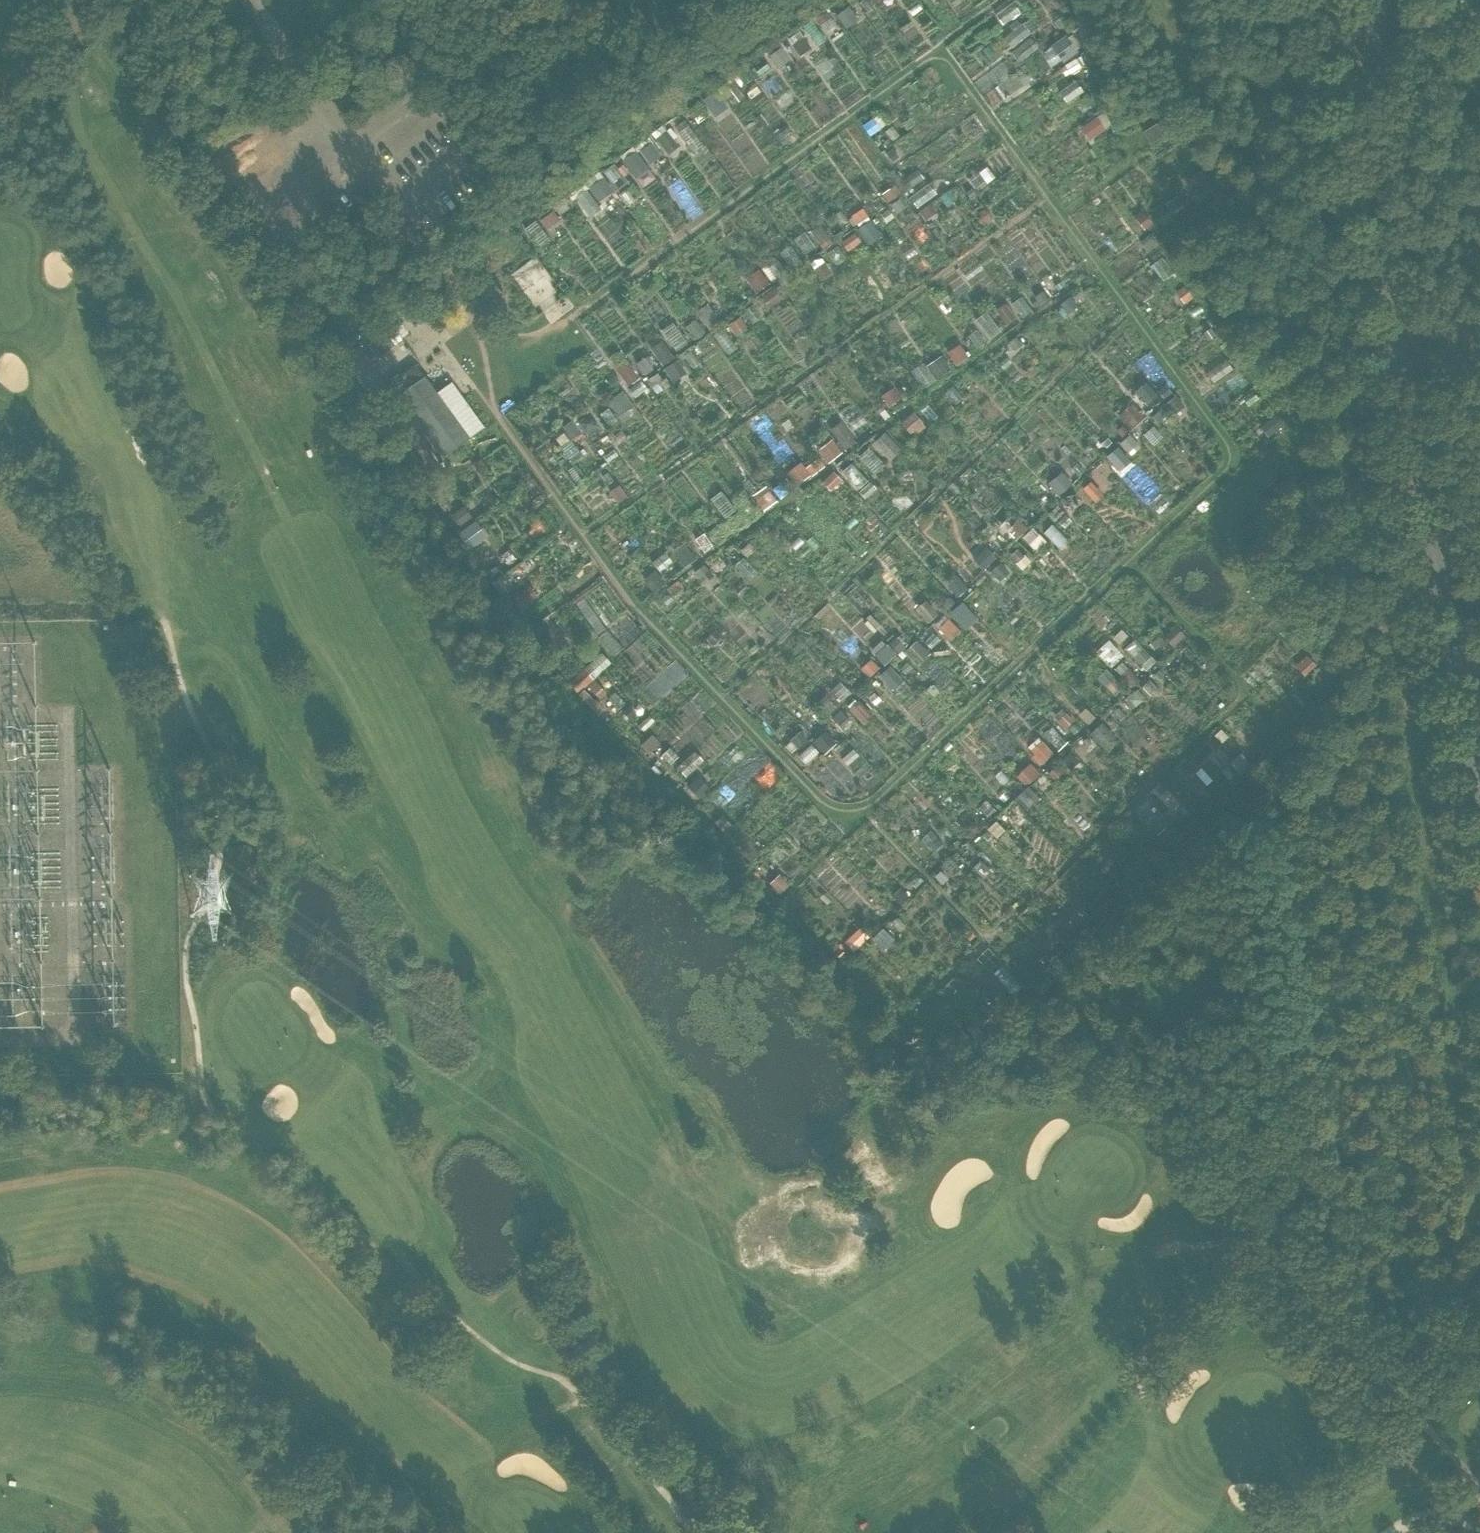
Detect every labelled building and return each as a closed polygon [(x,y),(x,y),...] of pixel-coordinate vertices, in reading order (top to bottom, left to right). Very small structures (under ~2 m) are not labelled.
[(994,14),(1002,25),(1022,11),(1014,0),(994,14)] [(850,5),(838,13),(847,26),(859,18),(850,5)] [(1022,21),(1002,36),(1012,48),(1032,32),(1022,21)] [(623,163),(640,179),(676,141),(659,125),(623,163)] [(536,255),(512,273),(520,283),(529,277),(535,285),(550,274),(536,255)] [(756,289),(767,283),(759,268),(748,275),(756,289)] [(409,331),(395,314),(362,338),(376,356),(409,331)] [(368,371),(345,339),(326,353),(349,385),(368,371)] [(912,372),(923,388),(969,356),(958,340),(912,372)] [(626,360),(617,368),(629,383),(639,376),(626,360)] [(679,361),(667,367),(672,378),(684,373),(679,361)] [(414,364),(389,382),(393,387),(397,393),(444,457),(469,439),(435,393),(418,369),(414,364)] [(452,382),(435,393),(469,439),(485,427),(452,382)] [(1133,428),(1146,414),(1131,400),(1118,414),(1133,428)] [(915,412),(902,422),(912,433),(925,423),(915,412)] [(842,420),(830,427),(835,436),(818,446),(826,460),(856,442),(842,420)] [(886,430),(871,442),(888,461),(902,449),(886,430)] [(874,472),(885,462),(870,444),(859,454),(874,472)] [(818,455),(805,464),(801,459),(786,470),(796,485),(825,464),(818,455)] [(860,486),(868,477),(850,462),(842,471),(860,486)] [(835,470),(823,480),(831,489),(843,479),(835,470)] [(1065,470),(1049,479),(1057,493),(1073,484),(1065,470)] [(1092,479),(1083,487),(1096,501),(1105,493),(1092,479)] [(753,494),(764,510),(779,500),(768,484),(753,494)] [(464,506),(452,514),(459,523),(471,515),(464,506)] [(476,519),(457,533),(470,549),(488,535),(476,519)] [(948,581),(960,592),(979,571),(966,560),(948,581)] [(520,606),(538,595),(532,586),(514,597),(520,606)] [(951,638),(960,627),(945,614),(936,625),(951,638)] [(1174,625),(1163,636),(1173,646),(1184,635),(1174,625)] [(886,664),(905,644),(892,631),(873,651),(886,664)] [(918,637),(903,652),(916,666),(931,651),(918,637)] [(1136,638),(1125,647),(1146,670),(1157,660),(1136,638)] [(603,652),(568,680),(577,691),(612,664),(603,652)] [(1306,654),(1294,665),(1303,676),(1315,665),(1306,654)] [(880,675),(895,688),(904,678),(890,665),(880,675)] [(826,730),(813,741),(823,752),(836,741),(826,730)] [(1045,737),(1029,742),(1036,762),(1052,757),(1045,737)] [(1034,786),(1045,775),(1030,761),(1016,774),(1027,785),(1015,797),(1028,810),(1042,795),(1034,786)] [(886,900),(873,912),(883,923),(896,911),(886,900)]
